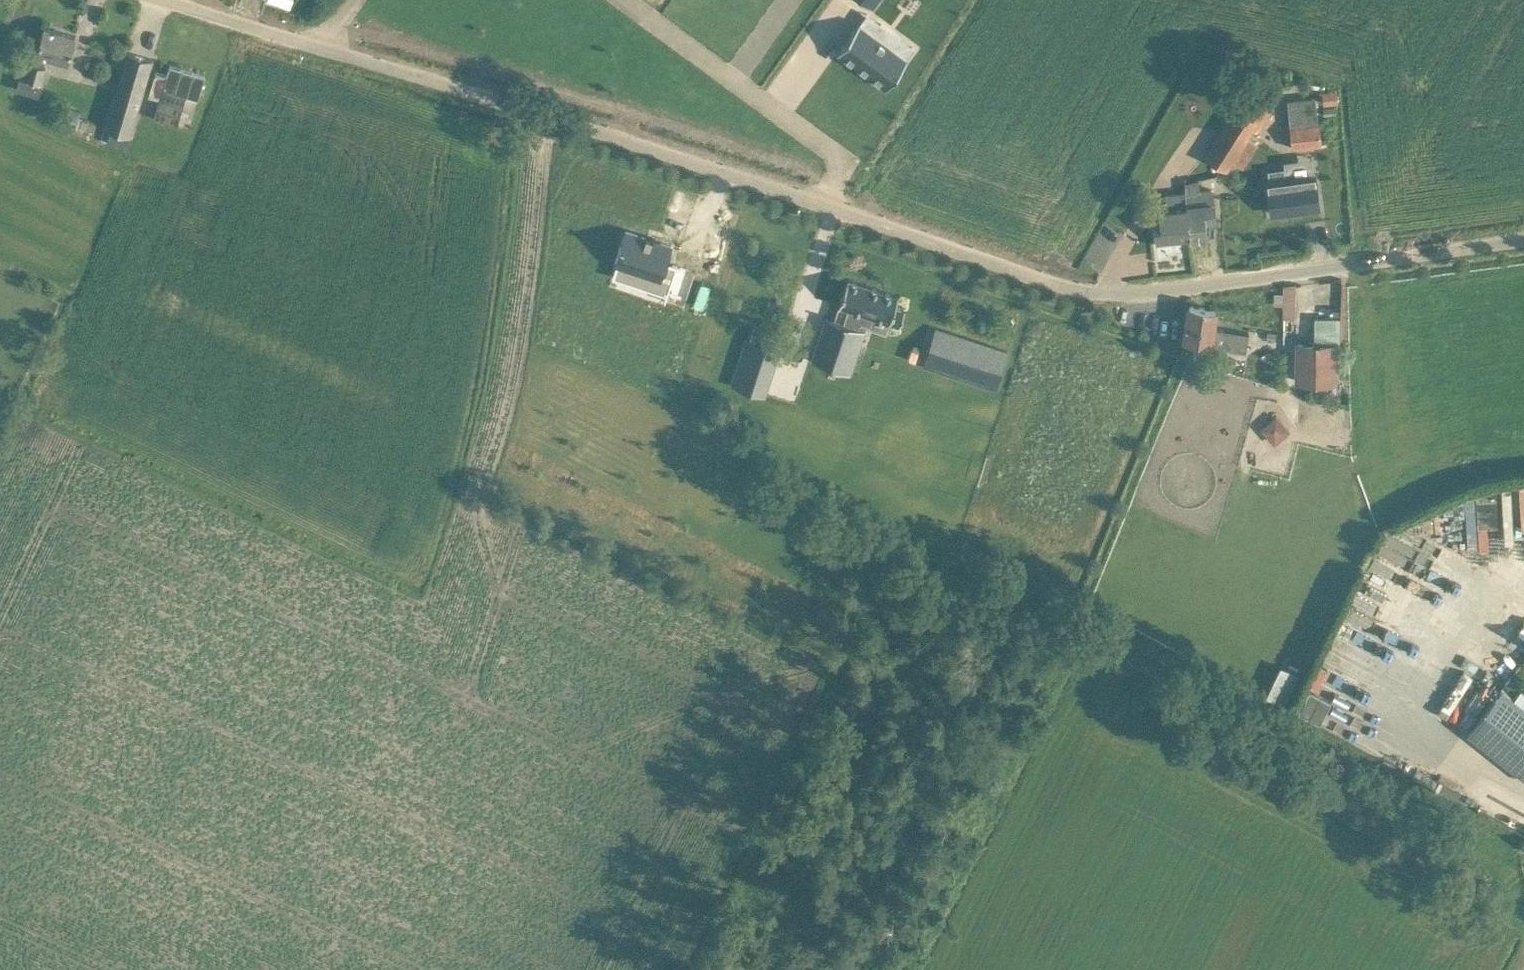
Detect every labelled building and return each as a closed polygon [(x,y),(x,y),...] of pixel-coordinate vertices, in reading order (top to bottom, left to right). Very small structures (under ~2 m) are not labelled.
[(859,22),(838,51),(886,86),(908,57),(907,57),(892,46),(900,36),(882,23),(874,33),(860,22),(859,22)] [(21,74),(17,87),(23,88),(33,91),(38,93),(42,81),(47,65),(44,64),(48,53),(69,60),(71,55),(77,35),(45,26),(39,45),(34,61),(33,61),(28,77),(21,74)] [(130,135),(153,57),(128,50),(106,127),(130,135)] [(152,84),(149,95),(159,98),(153,117),(178,124),(187,95),(198,98),(206,74),(170,64),(167,73),(156,70),(152,84)] [(1206,149),(1203,154),(1221,165),(1225,167),(1232,156),(1246,133),(1254,122),(1264,106),(1275,90),(1271,88),(1263,83),(1250,74),(1231,104),(1234,106),(1217,132),(1206,149)] [(1337,88),(1322,89),(1323,101),(1338,100),(1337,88)] [(1288,99),(1292,146),(1320,144),(1315,96),(1288,99)] [(1336,105),(1323,106),(1324,114),(1337,113),(1336,105)] [(1270,180),(1268,180),(1273,212),(1319,206),(1315,174),(1285,178),(1284,167),(1269,169),(1270,180)] [(1154,211),(1155,222),(1157,242),(1191,238),(1187,207),(1187,190),(1186,190),(1166,193),(1168,209),(1154,211)] [(1202,199),(1204,217),(1248,211),(1245,193),(1202,199)] [(617,262),(613,275),(642,285),(647,272),(671,280),(664,299),(666,299),(686,306),(698,271),(677,264),(666,260),(672,245),(653,238),(654,236),(653,236),(652,238),(647,236),(648,234),(647,233),(646,236),(626,229),(615,261),(617,262)] [(889,321),(890,321),(890,320),(899,323),(899,324),(900,324),(905,309),(904,308),(904,309),(895,306),(899,294),(898,294),(897,295),(849,279),(849,278),(848,277),(839,304),(841,305),(841,304),(849,307),(844,321),(827,315),(812,360),(851,373),(866,329),(859,326),(861,321),(870,324),(875,310),(891,315),(889,321)] [(1295,319),(1295,290),(1296,284),(1286,285),(1283,286),(1283,292),(1283,303),(1282,319),(1283,319),(1295,319)] [(1216,308),(1190,304),(1185,338),(1211,342),(1210,345),(1246,351),(1249,332),(1213,327),(1216,308)] [(1312,313),(1311,343),(1335,343),(1335,314),(1312,313)] [(748,338),(733,383),(759,392),(778,334),(754,326),(750,338),(748,338)] [(996,388),(1008,350),(937,327),(924,365),(996,388)] [(1267,330),(1266,337),(1276,338),(1277,332),(1267,330)] [(1297,342),(1296,384),(1334,384),(1335,343),(1311,343),(1297,342)] [(1262,425),(1276,442),(1293,428),(1279,412),(1262,425)] [(1523,653),(1523,636),(1501,670),(1509,675),(1523,653)] [(1514,697),(1501,687),(1467,730),(1523,775),(1523,705),(1514,697)]
